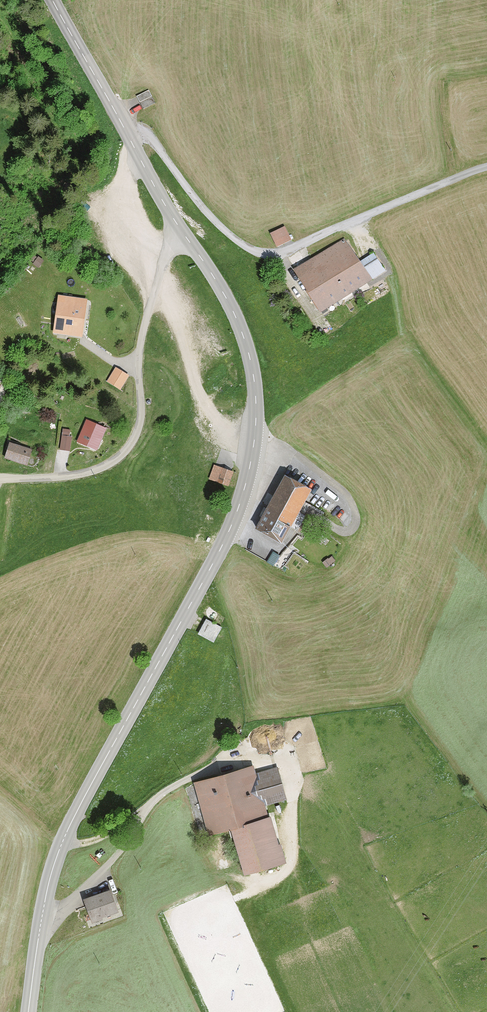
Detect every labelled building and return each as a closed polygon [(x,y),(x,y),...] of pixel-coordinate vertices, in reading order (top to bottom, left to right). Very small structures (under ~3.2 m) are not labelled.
[(152,102),(146,91),(135,97),(141,108),(152,102)] [(280,226),(267,232),(275,250),(288,244),(280,226)] [(343,241),(291,270),(315,313),(367,283),(343,241)] [(38,258),(34,264),(39,267),(43,261),(38,258)] [(92,303),(62,298),(56,336),(86,341),(92,303)] [(113,365),(104,379),(118,388),(127,374),(113,365)] [(107,427),(86,419),(77,441),(98,449),(107,427)] [(73,438),(61,435),(60,451),(70,453),(73,438)] [(32,450),(10,443),(5,458),(27,465),(32,450)] [(216,482),(221,468),(214,465),(209,480),(216,482)] [(221,468),(216,482),(228,487),(233,472),(221,468)] [(279,471),(249,523),(278,540),(309,488),(279,471)] [(220,628),(204,618),(196,631),(212,641),(220,628)] [(249,762),(191,781),(207,832),(228,826),(268,812),(265,805),(286,798),(274,765),(252,772),(249,762)] [(268,812),(228,826),(244,876),(284,862),(268,812)] [(106,886),(81,898),(90,917),(115,906),(106,886)]
